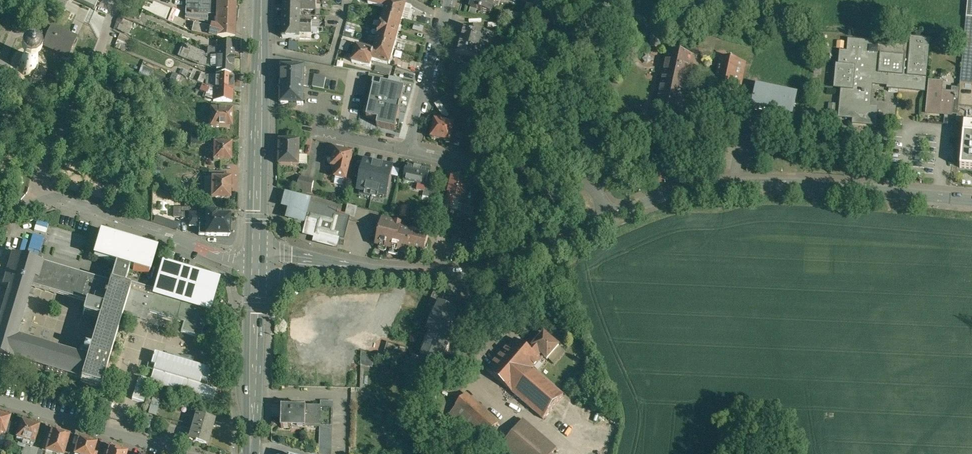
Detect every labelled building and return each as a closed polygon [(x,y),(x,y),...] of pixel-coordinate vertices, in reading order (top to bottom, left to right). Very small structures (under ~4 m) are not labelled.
[(92,10),(97,0),(71,0),(92,10)] [(185,19),(208,24),(208,15),(218,16),(218,4),(220,4),(220,0),(186,0),(185,19)] [(392,0),(369,0),(368,3),(386,8),(384,14),(402,19),(406,4),(392,0)] [(471,8),(482,11),(482,10),(491,12),(493,5),(499,7),(500,0),(474,0),(471,8)] [(542,0),(538,0),(537,6),(550,8),(551,2),(542,0)] [(146,4),(143,10),(165,19),(170,9),(155,2),(153,7),(146,4)] [(301,3),(284,3),(284,15),(301,15),(301,9),(301,3)] [(534,5),(527,3),(524,10),(532,13),(534,5)] [(220,4),(218,4),(218,16),(217,28),(194,23),(192,32),(217,38),(235,39),(236,5),(220,4)] [(548,9),(536,7),(534,16),(547,18),(548,9)] [(402,19),(384,14),(380,29),(398,34),(402,19)] [(301,15),(284,15),(283,26),(300,26),(300,20),(301,15)] [(966,18),(964,43),(971,44),(971,18),(966,18)] [(132,24),(122,19),(118,29),(128,33),(132,24)] [(300,26),(283,26),(283,38),(300,39),(300,32),(300,26)] [(77,38),(52,27),(43,46),(68,57),(77,38)] [(398,34),(380,29),(376,44),(394,49),(398,34)] [(492,36),(465,29),(458,54),(485,61),(492,36)] [(515,37),(503,33),(500,45),(511,49),(515,37)] [(129,39),(120,34),(116,43),(125,47),(129,39)] [(661,34),(650,34),(650,45),(661,45),(661,34)] [(351,42),(342,40),(339,50),(347,53),(351,42)] [(905,47),(851,42),(850,54),(843,54),(842,64),(844,64),(844,68),(839,68),(837,88),(844,88),(841,117),(855,118),(855,123),(874,125),(876,110),(870,109),(872,84),(899,86),(899,88),(923,91),(924,81),(922,80),(922,76),(925,76),(928,42),(906,40),(905,47)] [(234,43),(218,42),(218,49),(211,49),(212,57),(214,58),(234,58),(234,43)] [(964,43),(960,83),(971,84),(971,44),(964,43)] [(394,49),(376,44),(374,51),(357,46),(352,62),(370,67),(372,60),(390,64),(394,49)] [(203,53),(195,50),(195,49),(189,47),(188,49),(187,48),(186,50),(189,52),(187,57),(198,62),(197,64),(201,66),(210,66),(210,68),(217,68),(217,73),(233,73),(234,58),(214,58),(212,57),(203,53)] [(211,48),(203,48),(203,53),(212,57),(211,49),(211,48)] [(686,52),(677,50),(676,52),(667,50),(665,60),(667,60),(657,108),(681,113),(691,65),(693,65),(695,56),(685,54),(686,52)] [(34,55),(32,54),(29,54),(26,55),(24,56),(22,57),(20,59),(20,61),(19,64),(19,67),(20,70),(22,72),(23,73),(25,75),(27,75),(30,76),(33,75),(35,74),(37,73),(38,72),(46,75),(48,70),(40,67),(41,65),(40,62),(39,59),(37,57),(36,56),(34,55)] [(742,62),(721,57),(712,99),(733,104),(742,62)] [(508,61),(496,58),(493,70),(504,73),(508,61)] [(139,67),(130,63),(128,67),(137,71),(139,67)] [(154,70),(143,66),(140,73),(150,78),(154,70)] [(305,68),(282,67),(282,68),(280,69),(280,74),(282,75),(282,76),(282,86),(304,87),(305,68)] [(477,72),(461,67),(455,87),(472,91),(477,72)] [(376,81),(379,74),(371,71),(369,79),(376,81)] [(326,77),(315,74),(312,87),(324,89),(326,77)] [(234,78),(214,77),(212,76),(206,76),(205,85),(214,89),(233,89),(234,78)] [(405,88),(382,83),(381,88),(374,87),(367,118),(379,120),(378,127),(395,130),(405,88)] [(951,95),(939,94),(940,85),(930,84),(929,104),(931,104),(930,114),(945,115),(945,110),(950,110),(951,95)] [(205,85),(204,85),(201,91),(214,96),(214,89),(205,85)] [(304,87),(282,86),(282,94),(279,95),(280,101),(282,102),(282,104),(303,104),(304,87)] [(797,94),(757,86),(752,108),(792,116),(797,94)] [(960,89),(952,88),(951,95),(950,110),(949,115),(957,116),(958,107),(960,89)] [(233,89),(214,89),(214,96),(214,100),(232,101),(233,89)] [(453,108),(445,96),(439,100),(440,101),(447,112),(453,108)] [(447,112),(440,101),(435,104),(442,115),(447,112)] [(231,111),(220,110),(221,104),(211,103),(210,128),(230,128),(231,111)] [(958,107),(957,116),(957,122),(965,123),(971,124),(971,108),(958,107)] [(441,124),(435,122),(431,134),(430,135),(430,136),(430,137),(430,138),(431,139),(432,140),(434,140),(435,140),(436,139),(450,144),(453,132),(449,122),(442,120),(441,124)] [(965,123),(963,146),(962,146),(960,168),(971,169),(971,124),(965,123)] [(298,143),(280,142),(280,165),(306,166),(307,159),(298,158),(298,143)] [(231,144),(213,143),(214,161),(231,162),(231,144)] [(350,156),(332,153),(329,169),(335,170),(346,172),(347,172),(350,156)] [(393,169),(364,162),(358,191),(386,197),(393,169)] [(419,167),(414,165),(413,168),(406,167),(403,181),(416,184),(423,185),(426,171),(418,169),(419,167)] [(346,172),(335,170),(334,179),(344,181),(346,172)] [(466,180),(451,177),(443,208),(450,210),(453,198),(462,200),(466,180)] [(307,179),(301,178),(298,190),(305,191),(307,179)] [(226,179),(212,179),(212,199),(215,199),(216,200),(221,200),(222,199),(230,199),(230,194),(230,184),(230,179),(226,179)] [(314,181),(307,179),(305,191),(312,193),(314,181)] [(310,201),(288,195),(285,206),(292,208),(289,219),(297,221),(297,222),(301,224),(302,222),(304,222),(306,214),(306,213),(309,203),(310,201)] [(165,196),(153,196),(153,204),(165,204),(165,196)] [(309,203),(306,213),(306,214),(311,215),(306,233),(319,237),(318,242),(336,246),(340,233),(344,234),(348,219),(335,215),(336,210),(309,203)] [(349,204),(347,215),(357,218),(359,207),(349,204)] [(189,206),(180,207),(181,217),(181,218),(189,218),(189,214),(189,206)] [(180,207),(172,207),(173,217),(181,217),(180,207)] [(229,217),(216,217),(216,213),(206,213),(206,214),(189,214),(189,218),(189,226),(198,226),(198,235),(207,235),(207,237),(229,238),(229,235),(232,233),(232,228),(229,226),(229,217)] [(179,223),(156,215),(153,222),(177,230),(179,223)] [(402,225),(396,223),(396,224),(383,220),(376,245),(390,249),(389,249),(390,249),(407,253),(408,249),(424,253),(429,236),(417,233),(412,231),(411,232),(401,229),(402,225)] [(155,252),(100,235),(93,257),(115,263),(110,283),(110,284),(124,288),(126,281),(130,267),(133,268),(133,270),(148,274),(155,252)] [(14,339),(26,293),(27,294),(29,288),(31,281),(34,282),(39,264),(9,255),(0,286),(8,289),(0,318),(0,357),(12,361),(13,358),(83,378),(89,359),(14,339)] [(109,284),(39,264),(34,282),(31,281),(29,288),(87,304),(83,316),(100,321),(89,359),(83,378),(83,381),(103,387),(123,315),(146,321),(149,312),(184,323),(182,332),(202,338),(210,311),(154,295),(153,298),(130,291),(130,289),(129,289),(124,288),(110,284),(110,283),(109,284)] [(218,283),(162,266),(155,290),(154,295),(210,311),(210,312),(218,283)] [(155,290),(126,281),(124,288),(129,289),(130,289),(130,291),(153,298),(154,295),(155,290)] [(458,313),(440,305),(438,309),(434,308),(429,321),(434,323),(422,350),(425,351),(422,358),(442,366),(456,333),(451,330),(458,313)] [(530,351),(515,339),(487,371),(543,419),(564,395),(533,369),(544,356),(548,360),(559,346),(544,333),(540,339),(538,339),(534,343),(535,344),(533,347),(530,351)] [(409,348),(388,342),(384,356),(403,362),(409,348)] [(210,370),(155,353),(151,364),(155,367),(150,380),(149,383),(213,401),(216,390),(206,386),(200,385),(201,380),(207,382),(208,376),(210,370)] [(474,358),(465,353),(462,357),(471,363),(474,358)] [(362,354),(362,366),(376,366),(376,354),(362,354)] [(471,363),(462,357),(459,362),(468,368),(471,363)] [(139,377),(131,400),(143,403),(149,383),(150,380),(139,377)] [(499,422),(467,395),(448,416),(480,444),(499,422)] [(321,401),(321,409),(320,425),(319,453),(331,453),(333,402),(321,401)] [(307,408),(282,407),(282,413),(280,413),(280,418),(282,418),(282,428),(306,429),(306,425),(307,408)] [(321,409),(307,408),(306,425),(320,425),(321,409)] [(0,415),(0,436),(1,433),(5,435),(10,418),(9,418),(8,416),(4,415),(2,416),(0,415)] [(213,420),(196,415),(188,438),(194,440),(193,442),(206,446),(213,420)] [(501,446),(510,453),(552,453),(557,449),(523,420),(501,446)] [(29,424),(27,422),(23,421),(22,422),(20,421),(15,438),(23,440),(22,443),(25,444),(33,447),(39,427),(29,424)] [(52,432),(51,435),(49,434),(42,453),(46,453),(46,451),(55,453),(65,453),(70,436),(60,433),(60,432),(55,431),(54,432),(52,432)] [(79,439),(75,453),(96,453),(93,452),(95,444),(94,443),(94,442),(90,440),(88,442),(79,439)] [(22,453),(31,453),(32,450),(33,447),(25,444),(22,453)]
